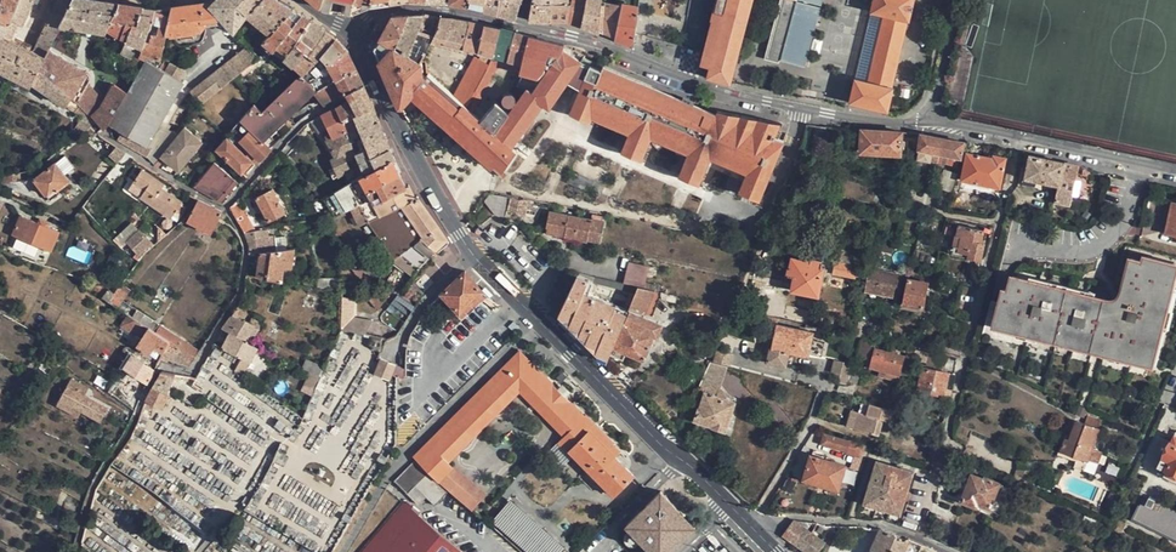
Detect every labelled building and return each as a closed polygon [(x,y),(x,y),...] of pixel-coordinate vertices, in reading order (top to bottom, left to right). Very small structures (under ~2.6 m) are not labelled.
[(16,10),(10,24),(4,36),(0,44),(0,69),(32,86),(33,82),(83,117),(94,124),(96,122),(90,115),(73,98),(64,89),(41,68),(46,57),(35,51),(10,40),(17,25),(22,27),(33,2),(37,4),(39,0),(20,0),(16,10)] [(1,3),(16,10),(20,0),(2,0),(1,3)] [(51,9),(54,10),(42,36),(54,42),(62,25),(73,0),(54,0),(51,9)] [(98,0),(73,0),(62,25),(106,32),(108,28),(120,3),(98,0)] [(210,6),(221,18),(234,33),(235,32),(248,16),(248,15),(238,5),(242,0),(217,0),(210,6)] [(238,5),(248,15),(252,10),(256,5),(262,0),(242,0),(238,5)] [(278,0),(262,0),(256,5),(252,10),(248,15),(248,16),(254,21),(261,26),(270,35),(293,10),(280,2),(278,0)] [(353,14),(353,13),(355,0),(313,0),(325,10),(353,14)] [(369,7),(371,0),(355,0),(353,13),(353,14),(369,7)] [(484,11),(486,0),(469,0),(468,7),(484,11)] [(500,15),(504,0),(486,0),(484,11),(500,15)] [(521,4),(504,0),(500,15),(517,19),(521,4)] [(582,26),(587,0),(573,0),(571,4),(568,21),(582,26)] [(604,34),(606,4),(602,3),(603,0),(587,0),(582,26),(604,34)] [(702,46),(701,51),(697,71),(704,74),(707,76),(729,82),(751,0),(718,0),(712,21),(712,22),(707,42),(702,41),(702,43),(702,46)] [(774,33),(783,36),(793,0),(783,0),(774,33)] [(871,12),(887,16),(872,81),(856,76),(850,102),(889,110),(895,86),(893,85),(907,21),(910,21),(915,0),(874,0),(871,12)] [(10,24),(16,10),(1,3),(0,2),(0,19),(10,24)] [(207,2),(202,3),(204,21),(221,18),(210,6),(207,2)] [(145,7),(120,3),(108,28),(127,40),(134,23),(139,24),(145,7)] [(202,3),(172,8),(166,35),(167,35),(172,34),(172,36),(174,36),(193,33),(195,33),(195,31),(201,30),(205,25),(204,21),(202,3)] [(529,20),(551,21),(552,4),(532,3),(529,20)] [(551,21),(568,21),(571,4),(552,4),(551,21)] [(604,34),(615,38),(621,6),(606,4),(604,34)] [(615,38),(634,45),(639,9),(621,6),(615,38)] [(148,8),(145,7),(139,24),(134,23),(127,40),(121,53),(132,59),(132,61),(133,64),(140,68),(145,60),(140,57),(142,53),(148,35),(153,20),(156,9),(148,8)] [(172,8),(156,9),(153,20),(148,35),(142,53),(162,60),(167,35),(166,35),(172,8)] [(303,15),(293,10),(270,35),(264,42),(270,48),(274,51),(303,15)] [(819,17),(794,10),(779,62),(805,68),(819,17)] [(871,12),(856,76),(872,81),(887,16),(871,12)] [(311,21),(303,15),(274,51),(284,58),(297,42),(312,21),(311,21)] [(425,15),(409,16),(399,40),(397,44),(404,47),(401,54),(409,58),(425,15)] [(441,17),(425,15),(409,58),(420,65),(432,41),(438,29),(441,17)] [(375,49),(381,63),(393,49),(397,44),(399,40),(409,16),(392,17),(375,49)] [(464,20),(441,17),(438,29),(432,41),(463,48),(470,22),(464,20)] [(4,36),(10,24),(0,19),(0,34),(4,36)] [(239,38),(245,44),(251,37),(261,26),(254,21),(239,38)] [(326,31),(312,21),(297,42),(284,58),(294,67),(306,52),(310,54),(326,31)] [(484,25),(470,22),(463,48),(478,52),(484,25)] [(501,29),(484,25),(478,52),(482,53),(493,56),(494,56),(501,29)] [(264,42),(270,35),(261,26),(251,37),(261,45),(264,42)] [(515,32),(501,29),(494,56),(508,60),(515,32)] [(337,39),(326,31),(310,54),(317,61),(337,39)] [(516,32),(515,32),(508,60),(522,64),(529,36),(516,32)] [(195,41),(193,33),(174,36),(175,44),(195,41)] [(783,36),(774,33),(767,59),(776,61),(783,36)] [(46,57),(49,51),(54,42),(42,36),(35,51),(46,57)] [(565,45),(529,36),(522,64),(520,73),(519,76),(523,77),(519,85),(518,85),(511,95),(512,95),(507,103),(513,107),(509,114),(495,133),(511,147),(544,102),(549,106),(579,62),(563,51),(565,45)] [(348,50),(337,39),(317,61),(325,69),(348,50)] [(101,43),(86,73),(88,74),(89,76),(90,78),(90,81),(83,93),(102,105),(113,117),(140,68),(133,64),(132,61),(132,59),(121,53),(101,43)] [(260,58),(248,48),(239,56),(240,57),(217,76),(215,74),(202,83),(212,96),(234,79),(260,58)] [(503,169),(515,151),(511,147),(495,133),(491,129),(467,107),(463,104),(462,105),(461,107),(423,76),(423,71),(426,70),(425,64),(420,65),(409,58),(401,54),(393,49),(381,63),(401,108),(411,97),(416,92),(503,169)] [(356,68),(348,50),(325,69),(327,71),(329,70),(336,80),(343,75),(356,68)] [(103,131),(107,127),(110,123),(113,117),(102,105),(83,93),(90,81),(90,78),(89,76),(88,74),(86,73),(49,51),(46,57),(41,68),(64,89),(73,98),(90,115),(96,122),(103,131)] [(303,75),(317,61),(310,54),(306,52),(294,67),(302,74),(303,75)] [(487,69),(493,56),(482,53),(479,60),(474,57),(453,97),(462,105),(463,104),(467,107),(487,69)] [(522,64),(508,60),(494,56),(493,56),(487,69),(502,77),(506,69),(520,73),(522,64)] [(152,163),(155,165),(178,135),(167,129),(184,100),(176,96),(182,87),(184,82),(160,68),(146,60),(110,125),(122,132),(117,140),(148,158),(152,163)] [(303,75),(311,84),(327,71),(325,69),(317,61),(303,75)] [(718,117),(595,62),(573,105),(593,114),(599,102),(634,118),(622,146),(642,155),(656,128),(691,145),(680,173),(699,182),(713,151),(749,167),(739,190),(760,200),(785,142),(776,138),(782,123),(737,114),(721,110),(718,117)] [(364,85),(356,68),(343,75),(347,84),(342,87),(346,95),(347,94),(364,85)] [(487,69),(467,107),(491,129),(493,127),(488,122),(490,120),(488,118),(485,115),(492,105),(488,103),(502,77),(487,69)] [(311,91),(314,94),(317,91),(311,84),(303,75),(302,74),(266,109),(263,113),(255,104),(241,120),(261,140),(301,101),(311,91)] [(343,96),(346,95),(342,87),(347,84),(343,75),(336,80),(343,96)] [(324,106),(343,96),(336,80),(317,91),(314,94),(324,106)] [(191,93),(201,105),(212,96),(202,83),(196,89),(191,93)] [(367,91),(364,85),(347,94),(350,100),(367,91)] [(189,91),(182,87),(176,96),(184,100),(189,91)] [(262,111),(279,94),(273,88),(256,105),(262,111)] [(374,108),(367,91),(350,100),(358,115),(374,108)] [(489,164),(499,173),(503,169),(416,92),(411,97),(484,162),(488,165),(489,164)] [(350,100),(336,108),(343,123),(355,117),(358,115),(350,100)] [(491,129),(495,133),(509,114),(498,106),(488,118),(490,120),(488,122),(493,127),(491,129)] [(336,108),(322,115),(333,137),(326,140),(336,158),(331,160),(339,177),(345,174),(344,171),(352,166),(358,179),(365,175),(347,134),(348,133),(343,123),(336,108)] [(379,122),(374,108),(358,115),(355,117),(360,130),(379,122)] [(91,127),(94,124),(83,117),(78,124),(88,129),(91,127)] [(390,149),(385,138),(367,147),(360,130),(355,117),(343,123),(348,133),(347,134),(365,175),(376,170),(371,158),(390,149)] [(260,161),(271,150),(261,140),(241,120),(226,137),(227,138),(253,162),(257,158),(260,161)] [(385,138),(379,122),(360,130),(367,147),(385,138)] [(88,129),(78,124),(74,130),(73,130),(68,138),(73,140),(85,132),(88,129)] [(797,124),(794,124),(793,137),(804,137),(804,136),(806,125),(797,124)] [(827,127),(816,126),(812,143),(823,145),(824,143),(827,127)] [(98,133),(91,127),(88,129),(85,132),(92,138),(98,133)] [(837,128),(827,127),(824,143),(834,145),(837,128)] [(155,165),(175,177),(203,142),(185,128),(179,136),(178,135),(155,165)] [(897,132),(861,130),(860,152),(901,154),(901,146),(917,148),(919,134),(897,132)] [(920,134),(919,134),(917,148),(919,150),(918,156),(929,158),(928,157),(930,152),(938,154),(942,138),(920,134)] [(114,145),(102,137),(99,140),(110,150),(114,145)] [(253,162),(227,138),(217,150),(242,174),(253,162)] [(965,143),(942,138),(938,154),(948,156),(948,158),(950,160),(951,160),(954,159),(955,157),(958,158),(959,153),(963,153),(965,143)] [(126,153),(117,147),(110,156),(118,163),(126,153)] [(395,160),(390,149),(371,158),(376,170),(392,162),(393,162),(395,160)] [(1006,158),(993,156),(992,158),(967,153),(961,180),(1000,189),(1006,158)] [(1080,165),(1029,154),(1024,177),(1058,184),(1055,202),(1070,205),(1080,165)] [(400,176),(393,162),(392,162),(376,170),(365,175),(358,179),(323,199),(334,216),(335,218),(350,210),(371,200),(367,192),(400,176)] [(34,180),(38,185),(43,191),(50,200),(60,193),(58,191),(70,181),(56,163),(34,180)] [(195,188),(219,202),(236,182),(215,163),(194,188),(195,188)] [(155,184),(158,180),(142,170),(134,182),(146,190),(141,198),(171,218),(173,216),(180,220),(183,215),(187,208),(180,204),(182,202),(162,189),(155,184)] [(951,191),(957,173),(944,170),(939,187),(951,191)] [(262,173),(257,179),(261,183),(266,177),(262,173)] [(0,179),(0,183),(13,182),(13,174),(3,175),(0,179)] [(406,188),(400,176),(367,192),(371,200),(374,205),(406,189),(406,188)] [(165,184),(158,180),(155,184),(162,189),(165,184)] [(40,193),(43,191),(38,185),(35,187),(40,193)] [(273,189),(253,199),(259,213),(263,211),(269,222),(286,214),(273,189)] [(370,223),(413,277),(447,240),(411,191),(374,205),(380,218),(370,223)] [(223,212),(199,200),(192,212),(205,218),(206,215),(218,221),(219,219),(223,212)] [(245,233),(256,232),(237,200),(230,208),(237,221),(245,233)] [(371,200),(350,210),(354,217),(363,212),(370,223),(380,218),(374,205),(371,200)] [(1173,202),(1166,233),(1175,235),(1175,203),(1173,202)] [(147,219),(138,211),(135,215),(144,223),(147,219)] [(205,218),(192,212),(192,213),(187,222),(211,234),(218,221),(206,215),(205,218)] [(565,231),(564,236),(564,237),(588,242),(588,241),(601,243),(605,222),(602,222),(603,217),(592,215),(591,220),(549,212),(546,228),(547,228),(565,231)] [(21,216),(13,234),(52,251),(59,233),(21,216)] [(139,230),(133,223),(115,239),(123,248),(129,243),(139,255),(153,243),(141,229),(139,230)] [(950,251),(966,255),(967,251),(983,255),(985,240),(983,239),(984,232),(957,226),(955,233),(954,233),(950,251)] [(546,233),(564,236),(565,231),(547,228),(546,233)] [(249,246),(249,254),(261,253),(265,252),(263,230),(256,232),(245,233),(249,243),(249,246)] [(265,252),(261,253),(257,278),(282,283),(285,267),(292,268),(295,248),(265,252)] [(836,259),(852,263),(854,251),(842,248),(841,250),(837,250),(836,259)] [(981,261),(983,255),(967,251),(966,255),(966,258),(981,261)] [(1131,257),(1122,291),(1119,295),(1117,298),(1110,299),(1044,283),(1014,275),(1006,306),(991,302),(986,323),(1082,347),(1154,365),(1175,282),(1175,263),(1145,255),(1144,261),(1131,257)] [(790,289),(819,294),(824,268),(822,268),(823,262),(810,260),(810,262),(792,259),(790,267),(788,267),(786,283),(791,284),(790,289)] [(646,282),(649,266),(628,262),(624,282),(645,287),(646,282)] [(834,274),(844,275),(846,265),(836,262),(834,274)] [(856,266),(846,265),(844,275),(854,278),(856,266)] [(462,270),(438,292),(457,312),(481,290),(462,270)] [(897,297),(900,276),(870,270),(865,291),(897,297)] [(580,336),(607,362),(613,348),(623,324),(624,322),(629,310),(624,307),(590,293),(593,283),(629,292),(636,293),(639,287),(578,273),(559,315),(567,323),(580,336)] [(905,304),(923,308),(929,278),(915,275),(914,280),(909,279),(905,304)] [(318,289),(317,283),(304,280),(302,286),(309,288),(318,289)] [(317,283),(318,289),(319,289),(324,290),(339,289),(339,282),(317,283)] [(656,291),(661,292),(661,286),(646,282),(645,287),(644,288),(656,291)] [(109,290),(91,283),(88,288),(104,296),(109,290)] [(109,290),(104,296),(103,298),(118,308),(131,291),(121,284),(115,294),(109,290)] [(656,291),(644,288),(639,287),(636,293),(630,308),(645,314),(645,313),(656,291)] [(663,292),(661,292),(656,291),(645,313),(653,316),(660,299),(663,292)] [(630,308),(636,293),(629,292),(624,307),(629,310),(630,308)] [(678,296),(663,292),(660,299),(677,303),(678,296)] [(359,334),(364,335),(372,322),(354,318),(355,299),(341,297),(340,331),(359,334)] [(223,329),(230,332),(250,343),(251,344),(257,333),(262,323),(252,318),(249,323),(245,320),(248,314),(238,307),(237,307),(223,329)] [(629,310),(624,322),(658,337),(663,324),(629,310)] [(400,333),(405,325),(384,313),(380,321),(400,333)] [(149,329),(128,315),(121,326),(142,339),(149,329)] [(512,316),(511,317),(522,329),(524,327),(512,316)] [(522,329),(511,317),(509,319),(520,330),(522,329)] [(857,321),(855,335),(863,338),(870,339),(872,330),(866,328),(867,324),(857,321)] [(623,324),(613,348),(615,348),(626,353),(644,359),(653,337),(623,324)] [(814,332),(777,324),(771,354),(769,354),(767,363),(786,368),(789,353),(809,357),(814,332)] [(169,342),(179,349),(184,341),(161,326),(156,334),(169,342)] [(164,353),(169,342),(156,334),(149,329),(142,339),(137,347),(150,355),(154,348),(162,352),(164,353)] [(250,343),(230,332),(221,348),(242,358),(250,362),(258,347),(251,344),(250,343)] [(196,360),(201,352),(184,341),(179,349),(196,360)] [(191,366),(196,360),(179,349),(169,342),(164,353),(162,358),(191,366)] [(157,360),(162,352),(154,348),(150,355),(157,360)] [(622,361),(626,353),(615,348),(611,356),(622,361)] [(929,352),(919,350),(914,349),(912,358),(927,362),(929,352)] [(413,457),(483,514),(495,499),(448,462),(519,391),(564,436),(559,441),(614,495),(634,476),(615,456),(619,451),(612,444),(613,442),(585,415),(584,416),(566,398),(557,389),(519,351),(413,457)] [(732,354),(717,351),(715,362),(729,365),(732,354)] [(900,375),(905,356),(885,351),(884,358),(874,356),(871,368),(900,375)] [(132,355),(125,368),(148,382),(155,370),(132,355)] [(235,370),(243,376),(250,362),(242,358),(235,370)] [(396,364),(382,359),(375,375),(388,381),(391,375),(396,364)] [(302,369),(320,377),(324,368),(306,361),(302,369)] [(711,361),(707,368),(726,374),(728,367),(711,361)] [(854,365),(837,361),(834,374),(839,376),(837,384),(848,386),(849,382),(853,368),(854,365)] [(405,368),(396,364),(391,375),(397,377),(405,380),(405,368)] [(933,395),(944,397),(946,390),(949,373),(923,366),(916,396),(932,399),(933,395)] [(704,374),(700,383),(707,385),(704,394),(698,407),(693,420),(710,426),(710,427),(725,433),(735,402),(725,398),(719,396),(722,388),(726,374),(707,368),(704,374)] [(853,368),(849,382),(858,384),(862,371),(853,368)] [(162,371),(146,400),(163,409),(169,393),(170,391),(169,390),(176,373),(162,371)] [(73,407),(82,411),(101,422),(109,408),(85,395),(89,388),(71,379),(57,405),(71,412),(73,407)] [(700,383),(696,391),(704,394),(707,385),(700,383)] [(854,429),(879,436),(883,420),(894,422),(897,411),(867,403),(864,413),(860,412),(858,412),(854,429)] [(249,452),(266,452),(266,440),(279,440),(278,422),(275,422),(274,405),(255,406),(255,416),(252,416),(252,444),(249,444),(249,452)] [(79,417),(82,411),(73,407),(71,412),(79,417)] [(847,427),(854,429),(858,412),(851,410),(847,427)] [(1095,449),(1101,429),(1077,420),(1070,440),(1066,439),(1062,450),(1099,463),(1103,453),(1095,449)] [(867,459),(871,446),(850,440),(851,442),(823,433),(821,443),(848,452),(848,454),(857,457),(867,459)] [(1175,480),(1175,440),(1175,441),(1171,439),(1165,453),(1171,456),(1164,469),(1165,470),(1164,474),(1175,480)] [(828,455),(813,451),(804,480),(840,491),(847,466),(828,459),(828,455)] [(863,474),(867,459),(857,457),(854,471),(863,474)] [(915,473),(879,462),(866,503),(902,515),(915,473)] [(394,482),(416,501),(422,494),(434,505),(444,492),(410,463),(394,482)] [(963,500),(965,501),(979,507),(981,503),(992,507),(1001,482),(987,477),(986,479),(972,474),(971,478),(968,478),(965,488),(967,489),(963,500)] [(1002,510),(1011,486),(1001,482),(992,507),(991,511),(1000,515),(1002,510)] [(683,514),(660,491),(626,525),(651,551),(658,551),(675,535),(669,529),(683,514)] [(1132,520),(1175,542),(1175,511),(1144,496),(1132,520)] [(511,501),(493,522),(529,551),(567,551),(511,501)] [(404,502),(360,551),(463,551),(404,502)] [(695,526),(683,514),(669,529),(675,535),(680,541),(695,526)] [(783,536),(806,551),(818,551),(825,543),(793,520),(783,536)] [(880,530),(871,551),(904,551),(908,542),(880,530)] [(680,541),(675,535),(658,551),(668,551),(680,541)]
